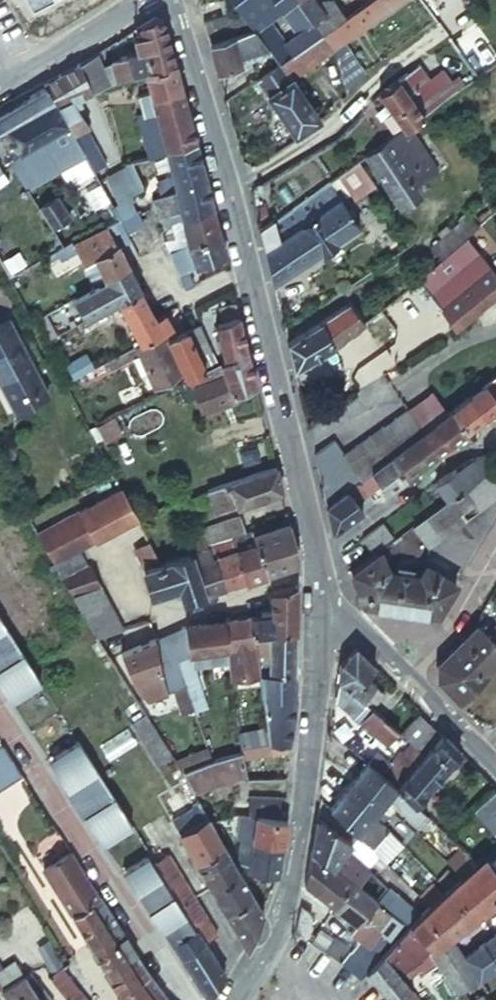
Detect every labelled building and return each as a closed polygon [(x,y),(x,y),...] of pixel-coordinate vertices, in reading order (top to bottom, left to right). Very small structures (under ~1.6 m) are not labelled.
[(231,0),(220,0),(224,12),(233,9),(231,0)] [(280,62),(291,54),(321,34),(313,22),(297,0),(235,0),(241,9),(256,32),(271,54),(277,64),(280,62)] [(352,13),(342,0),(323,12),(315,0),(297,0),(313,22),(321,34),(352,13)] [(405,0),(370,0),(362,6),(352,13),(321,34),(336,55),(347,104),(354,93),(371,82),(344,43),(366,27),(405,0)] [(210,44),(256,32),(241,9),(203,19),(210,44)] [(152,17),(137,26),(140,36),(133,39),(137,53),(126,56),(126,58),(109,65),(111,71),(115,83),(131,75),(137,74),(174,64),(162,20),(152,17)] [(140,36),(137,26),(130,31),(133,39),(140,36)] [(210,44),(218,71),(271,54),(256,32),(210,44)] [(336,55),(321,34),(291,54),(304,70),(328,53),(332,58),(336,55)] [(104,74),(95,53),(78,63),(91,93),(108,86),(104,74)] [(304,70),(291,54),(280,62),(292,79),(304,70)] [(292,79),(280,62),(277,64),(256,78),(295,135),(319,118),(292,79)] [(71,102),(91,93),(78,63),(42,85),(44,88),(45,86),(57,109),(71,102)] [(403,125),(406,124),(443,97),(429,77),(419,63),(378,91),(403,125)] [(195,146),(174,64),(137,74),(139,79),(146,78),(150,94),(137,98),(142,116),(135,118),(143,161),(165,154),(195,146)] [(429,77),(443,97),(456,88),(442,68),(429,77)] [(44,88),(0,114),(0,157),(2,161),(5,158),(11,168),(26,159),(21,150),(49,136),(61,159),(68,155),(65,149),(75,143),(71,136),(57,109),(45,86),(44,88)] [(88,126),(71,102),(57,109),(71,136),(88,126)] [(361,154),(362,156),(382,184),(405,169),(414,182),(436,166),(406,124),(403,125),(361,154)] [(211,206),(195,146),(165,154),(172,181),(156,186),(161,197),(151,201),(160,218),(179,209),(180,215),(209,207),(211,206)] [(95,152),(84,158),(92,173),(103,167),(95,152)] [(353,201),(373,187),(354,161),(277,217),(275,215),(260,226),(274,284),(358,228),(334,190),(337,187),(339,189),(343,187),(353,201)] [(141,187),(129,165),(96,181),(109,205),(117,219),(118,221),(131,214),(126,204),(131,202),(128,195),(141,187)] [(109,205),(96,181),(96,180),(73,192),(85,215),(90,212),(92,214),(109,205)] [(52,193),(34,204),(47,225),(65,214),(52,193)] [(209,207),(180,215),(184,233),(163,242),(169,254),(216,234),(209,207)] [(441,260),(468,237),(480,226),(469,214),(451,229),(446,225),(438,232),(442,237),(430,247),(441,260)] [(127,236),(118,221),(117,219),(103,226),(112,244),(114,243),(127,236)] [(127,267),(114,243),(112,244),(103,226),(71,243),(68,239),(60,244),(52,249),(57,258),(73,249),(81,263),(92,257),(103,279),(127,267)] [(218,233),(216,234),(169,254),(184,287),(192,284),(187,270),(222,256),(224,255),(218,233)] [(420,279),(444,309),(492,268),(468,237),(441,260),(420,279)] [(113,301),(138,289),(127,267),(103,279),(72,297),(79,310),(97,300),(102,308),(113,301)] [(458,329),(495,297),(495,273),(494,271),(492,268),(444,309),(458,329)] [(169,330),(161,315),(153,319),(138,289),(113,301),(102,308),(74,325),(80,335),(120,314),(137,347),(169,330)] [(245,350),(233,304),(218,308),(222,323),(213,326),(221,362),(245,350)] [(286,344),(292,371),(337,344),(363,326),(362,324),(347,304),(286,344)] [(2,310),(0,311),(0,386),(8,401),(41,382),(2,310)] [(31,322),(34,328),(40,325),(36,319),(31,322)] [(206,370),(219,363),(199,325),(186,331),(206,370)] [(164,341),(173,337),(169,330),(137,347),(132,349),(151,387),(180,372),(164,341)] [(184,381),(185,381),(206,370),(186,331),(173,337),(164,341),(180,372),(184,381)] [(231,396),(254,386),(245,350),(221,362),(219,363),(206,370),(185,381),(184,381),(172,387),(181,406),(194,399),(203,416),(219,409),(217,406),(233,399),(231,396)] [(71,380),(90,371),(82,355),(67,362),(62,353),(58,356),(71,380)] [(128,362),(123,353),(109,361),(113,369),(128,362)] [(369,385),(382,377),(388,374),(376,357),(358,369),(369,385)] [(357,394),(369,385),(358,369),(345,377),(357,394)] [(465,430),(484,415),(495,406),(495,401),(494,398),(495,396),(495,376),(450,411),(465,430)] [(233,399),(217,406),(219,409),(235,403),(233,399)] [(420,434),(424,432),(406,410),(345,456),(333,441),(313,456),(326,507),(359,481),(389,458),(420,434)] [(447,444),(465,430),(450,411),(424,432),(420,434),(435,454),(439,459),(453,452),(447,444)] [(88,429),(95,443),(108,436),(101,422),(94,426),(88,429)] [(404,477),(435,454),(420,434),(389,458),(404,477)] [(462,490),(495,466),(488,457),(484,457),(468,461),(450,473),(434,485),(447,502),(462,490)] [(374,501),(404,477),(389,458),(359,481),(374,501)] [(495,500),(495,466),(462,490),(468,497),(479,489),(490,504),(495,500)] [(213,515),(280,492),(273,467),(205,490),(206,492),(213,515)] [(326,507),(333,532),(374,501),(359,481),(326,507)] [(34,534),(52,563),(76,550),(80,547),(137,518),(136,517),(121,488),(119,489),(34,534)] [(479,513),(490,504),(479,489),(468,497),(462,490),(447,502),(411,528),(429,550),(479,513)] [(228,538),(244,533),(237,515),(199,529),(205,545),(210,544),(228,538)] [(258,556),(293,545),(287,520),(251,531),(252,536),(258,556)] [(392,537),(382,524),(361,539),(372,553),(392,537)] [(252,536),(251,531),(244,533),(228,538),(230,543),(252,536)] [(243,582),(264,575),(258,556),(252,536),(230,543),(235,563),(238,562),(243,582)] [(224,588),(243,582),(238,562),(235,563),(230,543),(228,538),(210,544),(224,588)] [(190,552),(203,594),(224,588),(210,544),(205,545),(205,548),(190,552)] [(264,575),(296,565),(296,558),(293,545),(258,556),(264,575)] [(52,563),(96,636),(109,633),(123,629),(90,566),(86,567),(76,550),(52,563)] [(176,587),(179,602),(203,594),(190,552),(157,563),(151,550),(136,557),(141,568),(149,594),(151,594),(155,598),(165,596),(167,590),(176,587)] [(437,617),(455,588),(426,569),(420,579),(410,577),(411,572),(397,569),(396,574),(387,572),(379,551),(350,573),(362,604),(437,617)] [(268,616),(250,617),(252,632),(295,632),(295,612),(296,586),(268,593),(268,616)] [(236,620),(224,623),(228,658),(230,670),(231,675),(231,678),(257,675),(254,654),(252,632),(250,617),(236,620)] [(0,622),(0,647),(12,640),(0,622)] [(203,625),(183,627),(185,651),(208,649),(209,660),(228,658),(224,623),(203,625)] [(473,625),(438,665),(437,680),(458,699),(495,658),(495,646),(473,625)] [(185,651),(183,627),(153,639),(155,669),(164,690),(171,687),(184,681),(174,654),(185,651)] [(262,661),(262,675),(293,676),(294,655),(295,632),(252,632),(254,654),(269,653),(269,661),(262,661)] [(94,637),(105,654),(116,647),(109,633),(96,636),(94,637)] [(155,669),(153,639),(119,654),(130,679),(145,698),(164,690),(155,669)] [(0,647),(0,689),(8,701),(38,681),(18,649),(12,640),(0,647)] [(337,682),(334,698),(350,713),(350,712),(357,719),(353,723),(378,747),(391,734),(366,709),(380,695),(370,685),(372,684),(363,674),(373,666),(354,647),(340,662),(337,682)] [(208,649),(185,651),(188,662),(209,660),(208,649)] [(188,662),(185,651),(174,654),(184,681),(188,694),(195,692),(198,690),(188,662)] [(262,675),(257,675),(260,696),(293,698),(293,686),(293,676),(262,675)] [(184,681),(171,687),(173,693),(176,692),(181,710),(192,707),(188,694),(184,681)] [(192,707),(199,727),(209,723),(198,690),(195,692),(188,694),(192,707)] [(266,740),(286,742),(288,731),(293,698),(260,696),(264,728),(266,740)] [(394,737),(404,746),(412,755),(417,759),(438,735),(416,714),(394,737)] [(250,733),(254,744),(255,744),(266,740),(264,728),(250,733)] [(417,759),(394,784),(413,802),(460,752),(440,733),(438,735),(417,759)] [(157,737),(143,746),(155,765),(169,756),(157,737)] [(46,759),(64,788),(62,789),(71,803),(102,782),(76,740),(46,759)] [(244,780),(281,778),(284,765),(261,766),(254,773),(251,773),(250,765),(257,764),(256,756),(265,756),(266,740),(255,744),(254,744),(250,746),(240,749),(241,751),(244,773),(244,780)] [(240,743),(240,749),(250,746),(248,740),(240,743)] [(373,750),(366,757),(380,768),(394,784),(417,759),(412,755),(404,746),(394,756),(391,753),(385,760),(373,750)] [(21,775),(3,748),(0,750),(0,789),(21,775)] [(181,775),(189,789),(244,773),(241,751),(210,757),(180,772),(181,775)] [(189,759),(185,755),(179,758),(182,763),(189,759)] [(169,756),(155,765),(166,784),(181,775),(180,772),(169,756)] [(380,768),(366,757),(352,777),(381,802),(387,808),(392,802),(415,825),(425,815),(413,802),(394,784),(380,768)] [(381,802),(352,777),(342,790),(375,823),(387,808),(381,802)] [(102,782),(71,803),(80,817),(82,815),(100,843),(129,824),(106,788),(102,782)] [(474,809),(495,831),(495,830),(495,789),(474,809)] [(342,790),(330,807),(365,843),(373,833),(370,829),(375,823),(342,790)] [(280,813),(281,798),(254,798),(254,813),(280,813)] [(193,859),(220,843),(209,823),(197,801),(190,806),(192,809),(172,822),(179,834),(182,838),(184,843),(190,852),(193,859)] [(252,841),(281,846),(283,833),(285,820),(256,815),(252,841)] [(349,842),(315,819),(313,833),(310,852),(333,868),(344,850),(353,858),(359,851),(349,842)] [(247,871),(276,876),(277,869),(278,861),(281,846),(252,841),(250,849),(243,847),(240,863),(247,871)] [(183,856),(190,852),(184,843),(178,847),(183,856)] [(204,877),(209,886),(236,870),(220,843),(193,859),(204,877)] [(347,864),(353,858),(344,850),(333,868),(314,891),(332,906),(350,882),(358,873),(347,864)] [(74,921),(88,943),(108,930),(114,938),(123,932),(70,852),(42,870),(74,921)] [(333,868),(310,852),(306,875),(304,885),(314,891),(333,868)] [(475,866),(462,852),(447,865),(460,878),(475,866)] [(152,861),(148,854),(120,872),(133,892),(135,890),(141,900),(166,884),(161,875),(152,861)] [(485,865),(495,877),(495,856),(485,865)] [(160,857),(152,861),(161,875),(173,867),(166,857),(160,857)] [(417,917),(409,925),(429,950),(430,949),(449,935),(483,909),(495,898),(495,877),(485,865),(481,861),(475,866),(460,878),(445,892),(443,894),(429,906),(417,917)] [(161,875),(180,905),(192,897),(173,867),(161,875)] [(215,895),(225,913),(251,896),(236,870),(209,886),(215,895)] [(406,928),(350,882),(332,906),(355,924),(349,932),(356,938),(348,948),(334,936),(322,951),(335,961),(356,978),(366,964),(370,968),(406,928)] [(166,884),(141,900),(147,910),(146,911),(158,931),(161,929),(185,913),(166,884)] [(429,906),(443,894),(432,884),(420,897),(429,906)] [(251,896),(225,913),(228,919),(241,940),(247,950),(261,914),(251,896)] [(185,913),(189,920),(201,912),(192,897),(180,905),(185,913)] [(301,906),(294,931),(303,936),(310,923),(308,921),(310,913),(301,906)] [(194,927),(204,943),(216,935),(206,920),(201,912),(189,920),(193,926),(194,927)] [(185,913),(161,929),(170,940),(193,926),(189,920),(185,913)] [(388,999),(416,999),(395,975),(412,963),(429,950),(409,925),(406,928),(370,968),(366,974),(388,999)] [(172,943),(180,957),(204,943),(194,927),(193,926),(170,940),(172,943)] [(95,954),(104,969),(133,950),(123,932),(114,938),(108,930),(88,943),(95,954)] [(463,958),(474,980),(495,965),(495,932),(463,958)] [(463,958),(449,935),(430,949),(436,959),(454,993),(456,993),(474,980),(463,958)] [(180,957),(189,971),(212,957),(204,943),(180,957)] [(430,949),(429,950),(412,963),(419,971),(436,959),(430,949)] [(110,978),(119,992),(147,973),(142,965),(133,950),(104,969),(110,978)] [(189,971),(206,998),(214,986),(222,972),(212,957),(189,971)] [(2,988),(22,975),(12,960),(2,968),(0,970),(0,986),(2,988)] [(147,973),(154,982),(163,976),(154,964),(152,967),(148,961),(142,965),(147,973)] [(366,974),(370,968),(366,964),(356,978),(360,980),(366,974)] [(59,965),(46,975),(63,997),(76,986),(59,965)] [(29,971),(22,975),(27,981),(33,977),(29,971)] [(163,995),(154,982),(147,973),(119,992),(124,999),(156,999),(163,995)] [(5,999),(52,999),(37,982),(33,977),(27,981),(22,975),(2,988),(5,995),(4,997),(5,999)] [(163,995),(170,999),(173,999),(179,994),(164,975),(163,976),(154,982),(163,995)] [(76,986),(63,997),(66,999),(86,999),(76,986)]
